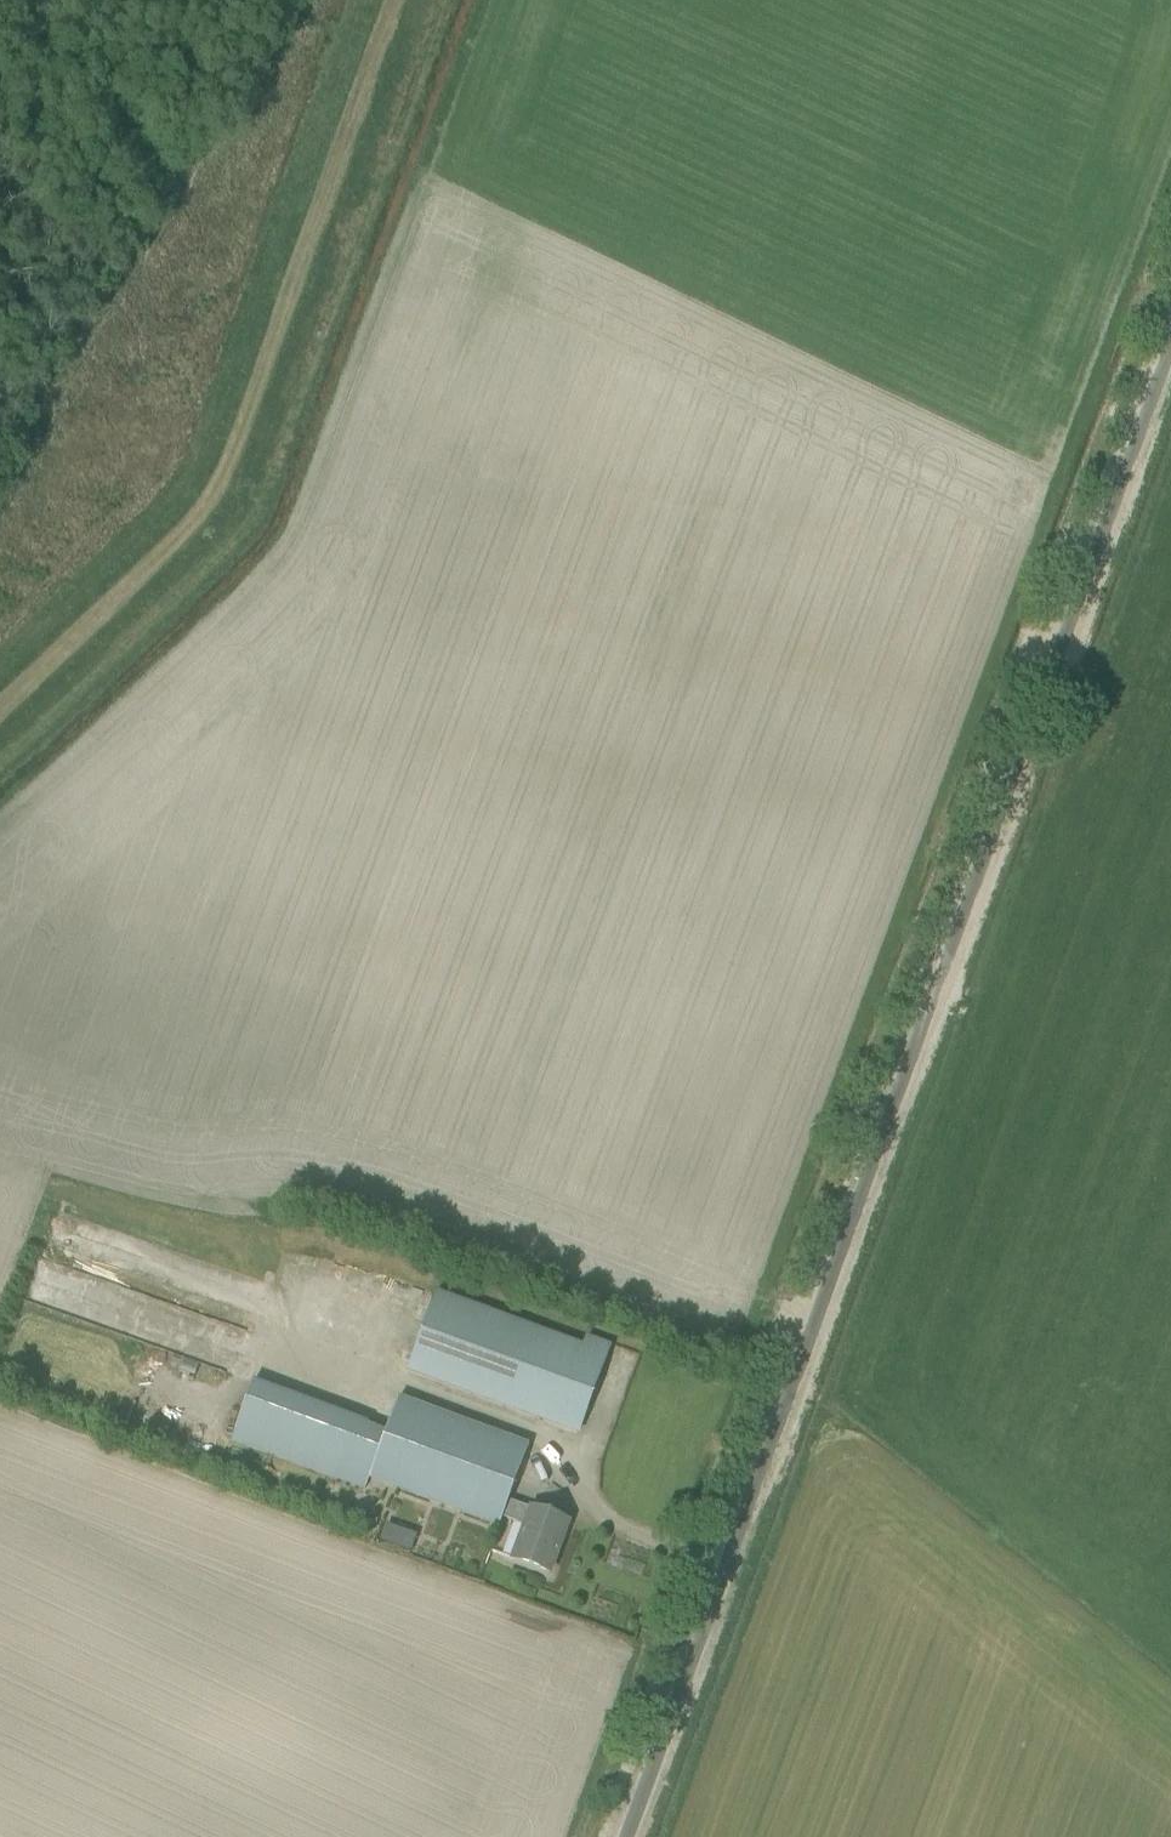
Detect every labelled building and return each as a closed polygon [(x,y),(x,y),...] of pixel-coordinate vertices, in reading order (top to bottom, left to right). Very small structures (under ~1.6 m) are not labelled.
[(436,1293),(406,1371),(577,1434),(609,1346),(587,1337),(583,1347),(436,1293)] [(363,1489),(368,1479),(366,1478),(384,1428),(252,1380),(230,1440),(363,1489)] [(508,1501),(528,1446),(505,1438),(397,1396),(384,1428),(366,1478),(368,1479),(500,1527),(503,1518),(508,1501)] [(549,1573),(567,1521),(531,1509),(508,1501),(503,1518),(521,1524),(509,1558),(549,1573)]
